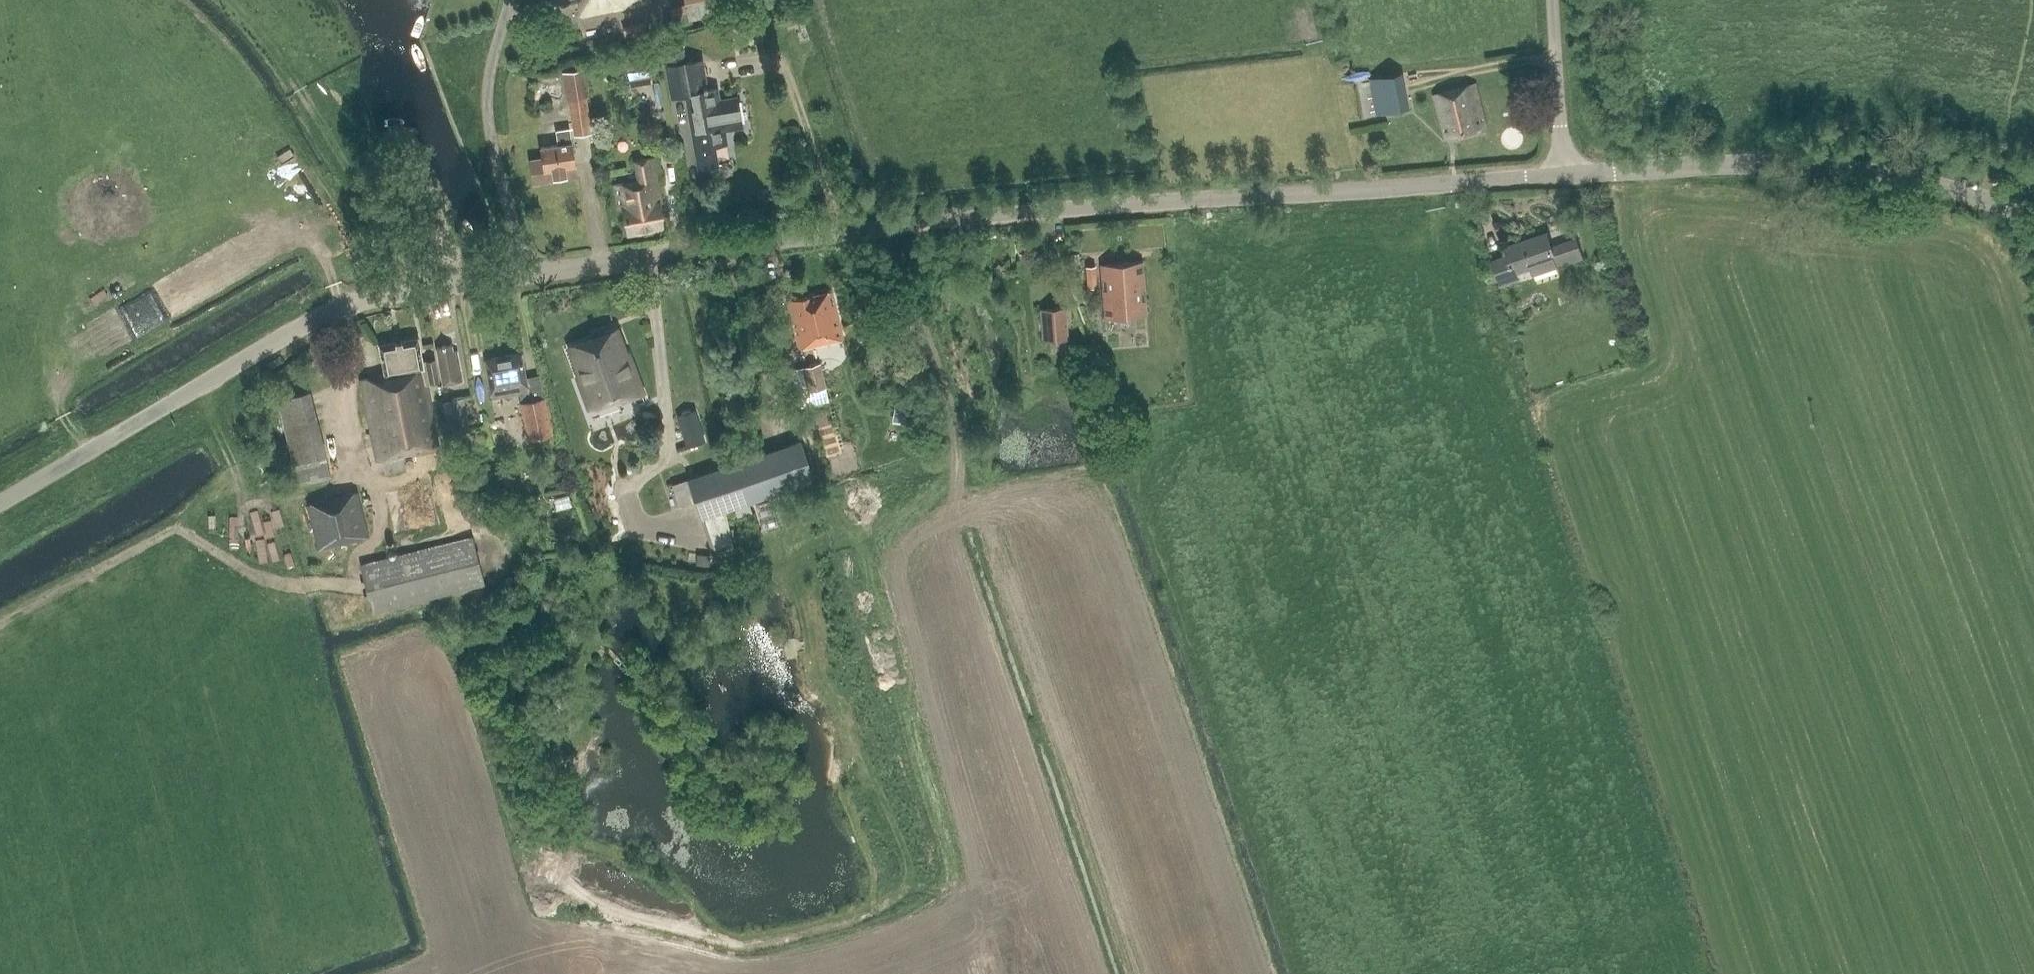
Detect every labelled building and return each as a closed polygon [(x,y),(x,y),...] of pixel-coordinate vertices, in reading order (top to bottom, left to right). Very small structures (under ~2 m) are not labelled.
[(640,3),(639,0),(578,0),(581,15),(640,3)] [(689,21),(749,9),(747,0),(685,0),(689,21)] [(785,20),(787,25),(798,21),(797,16),(785,20)] [(645,20),(622,27),(627,41),(649,34),(645,20)] [(746,23),(752,41),(762,38),(756,20),(746,23)] [(653,82),(646,49),(623,53),(629,86),(653,82)] [(676,64),(667,66),(672,97),(681,95),(686,94),(690,119),(693,135),(699,168),(717,165),(713,145),(726,143),(724,129),(737,127),(733,101),(721,103),(719,88),(707,90),(701,60),(676,64)] [(592,133),(586,96),(588,96),(583,68),(562,72),(567,99),(569,99),(575,136),(578,135),(579,143),(594,140),(592,133)] [(1377,113),(1407,108),(1400,72),(1371,77),(1377,113)] [(1446,137),(1486,127),(1475,84),(1435,94),(1446,137)] [(576,177),(571,143),(569,129),(555,131),(557,145),(540,147),(542,158),(530,160),(533,183),(576,177)] [(660,203),(656,178),(652,156),(632,159),(635,181),(613,185),(618,210),(623,209),(627,234),(662,228),(658,204),(660,203)] [(277,187),(305,177),(302,168),(274,178),(277,187)] [(1515,272),(1530,267),(1533,275),(1582,258),(1576,239),(1551,248),(1547,234),(1507,247),(1510,256),(1494,261),(1502,285),(1518,279),(1515,272)] [(1105,318),(1146,315),(1142,261),(1101,264),(1105,318)] [(1087,288),(1098,287),(1096,265),(1086,266),(1087,288)] [(799,349),(843,339),(831,291),(787,301),(799,349)] [(1065,307),(1041,309),(1043,341),(1067,339),(1065,307)] [(630,370),(617,335),(595,343),(593,339),(570,347),(583,382),(581,383),(589,404),(615,394),(618,401),(641,392),(632,369),(630,370)] [(422,362),(417,338),(379,345),(385,375),(361,380),(377,461),(384,459),(386,473),(406,469),(404,456),(438,449),(426,384),(438,381),(434,360),(422,362)] [(451,345),(436,347),(443,385),(462,381),(456,351),(452,351),(451,345)] [(491,398),(528,391),(521,353),(485,359),(491,398)] [(819,363),(803,367),(791,370),(802,410),(830,402),(819,363)] [(277,399),(293,463),(299,485),(331,477),(308,391),(277,399)] [(463,396),(443,400),(448,422),(467,418),(463,396)] [(532,438),(549,435),(542,399),(525,402),(532,438)] [(696,410),(679,416),(688,447),(706,441),(696,410)] [(702,516),(814,479),(800,441),(691,480),(702,516)] [(319,548),(367,536),(356,492),(308,504),(319,548)] [(777,499),(762,500),(766,526),(780,524),(777,499)] [(732,541),(720,511),(702,518),(710,546),(732,541)] [(269,534),(261,513),(252,516),(260,537),(269,534)] [(745,541),(760,536),(754,513),(738,518),(745,541)] [(374,611),(484,584),(472,537),(362,564),(374,611)] [(698,554),(697,563),(709,565),(710,556),(698,554)]
